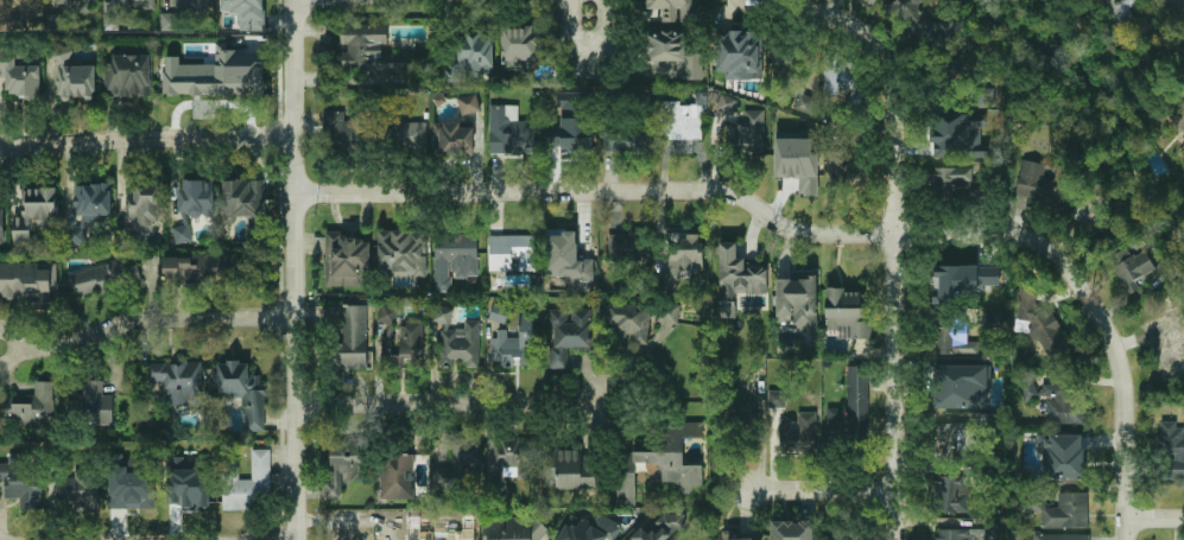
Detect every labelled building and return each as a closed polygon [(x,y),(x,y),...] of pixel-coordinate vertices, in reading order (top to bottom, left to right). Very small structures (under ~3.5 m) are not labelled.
[(24,27),(24,15),(40,15),(40,0),(0,0),(0,27),(24,27)] [(55,5),(63,5),(63,12),(97,11),(97,0),(55,0),(55,5)] [(103,28),(120,28),(120,8),(154,8),(154,0),(119,0),(119,1),(103,0),(103,28)] [(176,8),(208,8),(208,0),(176,0),(176,8)] [(222,12),(238,12),(238,30),(265,28),(264,0),(222,0),(222,12)] [(646,8),(653,8),(653,21),(678,21),(678,20),(701,20),(701,5),(692,5),(692,0),(646,0),(646,8)] [(918,4),(923,0),(894,0),(887,6),(920,45),(935,32),(942,40),(962,24),(950,9),(935,24),(918,4)] [(1112,28),(1135,18),(1129,7),(1138,4),(1136,0),(1099,0),(1112,28)] [(341,24),(342,47),(341,47),(342,74),(424,69),(423,51),(382,53),(381,42),(388,42),(387,21),(341,24)] [(501,25),(501,69),(528,69),(528,61),(537,61),(537,51),(545,51),(544,25),(501,25)] [(718,66),(727,65),(727,80),(760,78),(759,30),(717,31),(718,66)] [(703,53),(684,53),(685,32),(647,31),(647,69),(669,70),(669,61),(685,61),(684,78),(702,80),(703,53)] [(494,32),(461,32),(460,71),(493,72),(494,32)] [(215,63),(181,64),(181,56),(163,56),(164,94),(262,94),(262,52),(227,52),(227,42),(215,42),(215,63)] [(95,65),(70,64),(70,45),(49,44),(49,59),(57,59),(56,96),(94,97),(95,65)] [(15,64),(15,45),(0,45),(0,77),(5,77),(5,95),(39,95),(40,65),(15,64)] [(107,53),(107,95),(152,96),(152,55),(107,53)] [(837,94),(838,85),(857,87),(857,62),(841,62),(842,55),(823,53),(823,94),(837,94)] [(993,106),(993,88),(977,88),(979,107),(993,106)] [(461,115),(480,110),(476,93),(456,97),(461,115)] [(716,109),(732,114),(736,99),(721,94),(716,109)] [(1183,139),(1183,100),(1160,117),(1176,140),(1182,135),(1183,139)] [(702,139),(703,103),(659,102),(659,138),(702,139)] [(489,153),(533,153),(533,120),(518,120),(518,104),(489,104),(489,153)] [(765,109),(743,109),(743,122),(734,121),(733,150),(764,151),(765,109)] [(344,110),(324,110),(324,140),(333,140),(333,154),(361,154),(361,121),(344,121),(344,110)] [(933,157),(987,157),(987,114),(933,115),(933,157)] [(545,146),(561,146),(561,153),(590,155),(593,119),(561,116),(559,129),(546,129),(545,146)] [(473,126),(461,127),(461,121),(433,121),(435,155),(474,154),(473,126)] [(384,122),(384,150),(426,148),(426,122),(384,122)] [(602,151),(645,151),(645,128),(602,128),(602,151)] [(817,195),(818,139),(774,138),(773,177),(798,177),(798,195),(817,195)] [(829,184),(866,183),(865,161),(843,163),(843,150),(827,151),(829,184)] [(1043,177),(1045,164),(1022,159),(1017,193),(1051,201),(1055,179),(1043,177)] [(971,166),(930,166),(930,197),(970,197),(971,166)] [(178,214),(213,215),(215,179),(181,178),(178,214)] [(131,236),(140,236),(140,230),(152,231),(152,218),(163,218),(163,179),(131,179),(131,236)] [(223,180),(223,223),(235,223),(235,217),(258,217),(257,199),(265,199),(264,179),(223,180)] [(68,243),(86,243),(86,220),(110,221),(110,184),(75,183),(74,215),(81,215),(81,225),(68,225),(68,243)] [(13,217),(13,246),(31,246),(31,228),(57,228),(57,188),(25,188),(25,217),(13,217)] [(188,224),(172,227),(176,242),(191,240),(188,224)] [(610,234),(609,260),(645,260),(645,228),(629,228),(629,234),(610,234)] [(426,275),(425,229),(378,230),(378,277),(426,275)] [(574,290),(593,290),(593,259),(577,259),(577,229),(546,229),(546,277),(574,277),(574,290)] [(477,277),(477,234),(435,233),(433,290),(451,290),(451,277),(477,277)] [(702,233),(669,233),(667,269),(701,271),(702,233)] [(488,235),(489,271),(514,269),(514,271),(537,269),(536,234),(488,235)] [(324,286),(361,286),(362,269),(369,269),(371,236),(325,235),(324,286)] [(767,296),(766,266),(747,266),(747,258),(736,258),(736,242),(718,242),(718,296),(767,296)] [(1134,279),(1154,269),(1146,250),(1114,263),(1126,294),(1139,290),(1134,279)] [(163,279),(207,280),(207,265),(191,265),(191,256),(163,256),(163,279)] [(141,281),(137,265),(119,268),(116,261),(70,272),(76,297),(141,281)] [(33,297),(33,309),(51,310),(51,291),(56,291),(57,263),(0,262),(0,296),(33,297)] [(998,285),(998,267),(935,266),(933,301),(955,301),(955,291),(976,291),(976,285),(998,285)] [(775,274),(775,328),(816,329),(817,275),(775,274)] [(824,329),(838,330),(838,338),(872,338),(872,320),(862,320),(862,288),(825,288),(824,329)] [(1053,366),(1072,355),(1060,331),(1060,328),(1049,306),(1036,305),(1036,291),(1018,290),(1015,331),(1027,331),(1031,339),(1040,341),(1053,366)] [(508,306),(493,303),(489,319),(505,323),(508,306)] [(679,304),(659,303),(657,320),(678,323),(679,304)] [(367,305),(337,304),(336,369),(366,369),(367,305)] [(648,345),(650,305),(608,304),(607,328),(619,328),(619,345),(648,345)] [(479,319),(464,319),(464,329),(450,329),(450,306),(433,305),(433,323),(441,323),(439,366),(454,366),(454,358),(464,358),(464,367),(479,367),(479,319)] [(424,320),(397,320),(397,306),(379,306),(379,323),(382,323),(384,366),(404,366),(404,360),(424,360),(424,320)] [(550,368),(569,368),(569,347),(590,347),(589,307),(569,309),(549,309),(550,368)] [(533,311),(519,311),(519,336),(507,336),(507,329),(493,329),(493,361),(501,361),(501,366),(517,366),(517,364),(534,364),(533,311)] [(1151,325),(1164,380),(1183,375),(1183,318),(1151,325)] [(967,324),(936,325),(937,354),(980,352),(979,341),(967,341),(967,324)] [(147,362),(148,381),(163,380),(164,405),(203,405),(202,361),(147,362)] [(265,430),(265,383),(259,383),(259,373),(248,371),(248,362),(213,362),(211,393),(246,394),(245,430),(265,430)] [(987,364),(935,364),(933,408),(987,408),(987,364)] [(868,366),(847,366),(846,407),(827,407),(825,436),(867,437),(868,366)] [(1084,423),(1084,404),(1071,404),(1071,382),(1038,383),(1038,374),(1021,374),(1021,400),(1045,399),(1046,424),(1084,423)] [(113,394),(103,395),(102,380),(81,380),(82,424),(113,424),(113,394)] [(53,381),(34,381),(34,396),(5,396),(5,424),(53,424),(53,381)] [(799,419),(779,418),(778,449),(815,450),(816,413),(799,413),(799,419)] [(659,445),(625,445),(625,469),(633,469),(633,463),(659,462),(660,482),(680,482),(680,493),(691,493),(691,485),(702,485),(702,465),(683,465),(683,437),(702,437),(702,421),(659,423),(659,445)] [(935,423),(936,457),(964,456),(963,421),(935,423)] [(1183,438),(1183,423),(1158,423),(1158,455),(1167,455),(1167,478),(1183,479),(1183,438)] [(1037,451),(1043,451),(1041,477),(1082,478),(1084,434),(1038,433),(1037,451)] [(330,481),(324,481),(324,498),(342,498),(342,481),(362,481),(362,438),(329,438),(330,481)] [(481,469),(481,438),(452,438),(452,466),(432,466),(432,477),(469,477),(469,469),(481,469)] [(495,439),(496,478),(536,477),(534,438),(495,439)] [(223,509),(259,508),(259,494),(271,494),(270,449),(251,449),(252,479),(239,479),(239,466),(223,466),(223,509)] [(596,487),(595,458),(580,459),(580,449),(555,450),(556,460),(545,460),(546,488),(596,487)] [(5,479),(5,497),(19,497),(19,508),(42,508),(42,470),(26,470),(26,452),(8,452),(8,463),(0,463),(0,479),(5,479)] [(414,497),(413,453),(379,455),(380,498),(414,497)] [(167,504),(209,504),(209,472),(198,472),(198,458),(167,458),(167,504)] [(154,508),(156,471),(137,471),(137,460),(109,460),(108,508),(154,508)] [(967,513),(967,476),(933,475),(933,512),(967,513)] [(97,503),(99,477),(55,476),(55,501),(97,503)] [(1041,527),(1089,527),(1088,491),(1058,491),(1058,507),(1041,507),(1041,527)] [(556,539),(604,539),(606,538),(610,539),(613,539),(621,525),(597,512),(591,523),(571,512),(556,539)] [(671,533),(684,532),(684,513),(656,513),(656,531),(627,532),(627,539),(671,539),(671,533)] [(484,539),(542,539),(542,515),(483,517),(484,539)] [(812,521),(770,520),(770,539),(812,539),(812,521)] [(984,539),(1003,539),(1003,522),(984,521),(984,539)] [(973,528),(936,529),(936,539),(973,539),(973,528)] [(359,539),(428,539),(428,533),(395,534),(395,529),(359,529),(359,539)]
